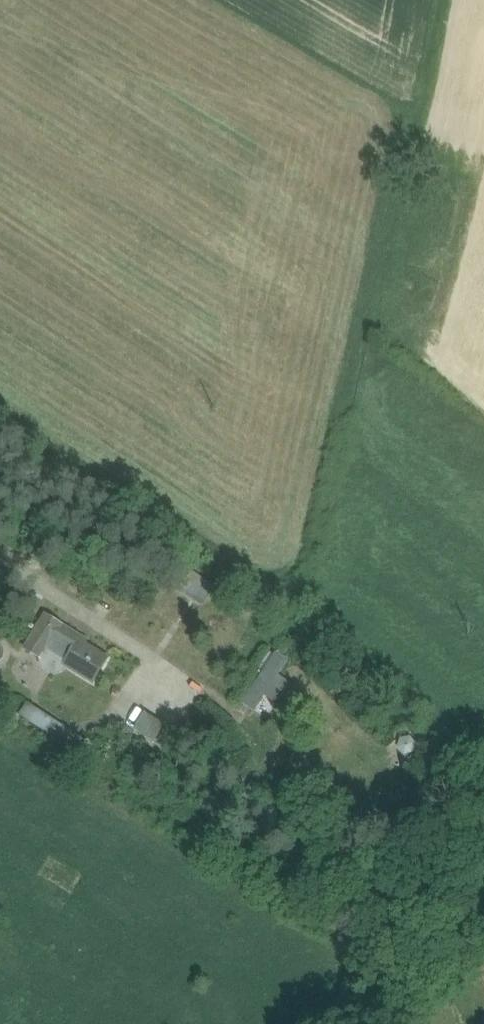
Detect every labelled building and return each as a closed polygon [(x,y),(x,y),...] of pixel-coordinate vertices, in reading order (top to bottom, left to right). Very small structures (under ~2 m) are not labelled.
[(209,588),(179,568),(170,580),(201,601),(209,588)] [(82,636),(46,614),(25,648),(40,658),(43,654),(93,683),(107,658),(79,641),(82,636)] [(277,653),(242,701),(252,708),(287,660),(277,653)] [(86,746),(28,706),(21,715),(53,736),(49,741),(77,760),(86,746)] [(137,730),(158,742),(168,724),(147,712),(137,730)]
